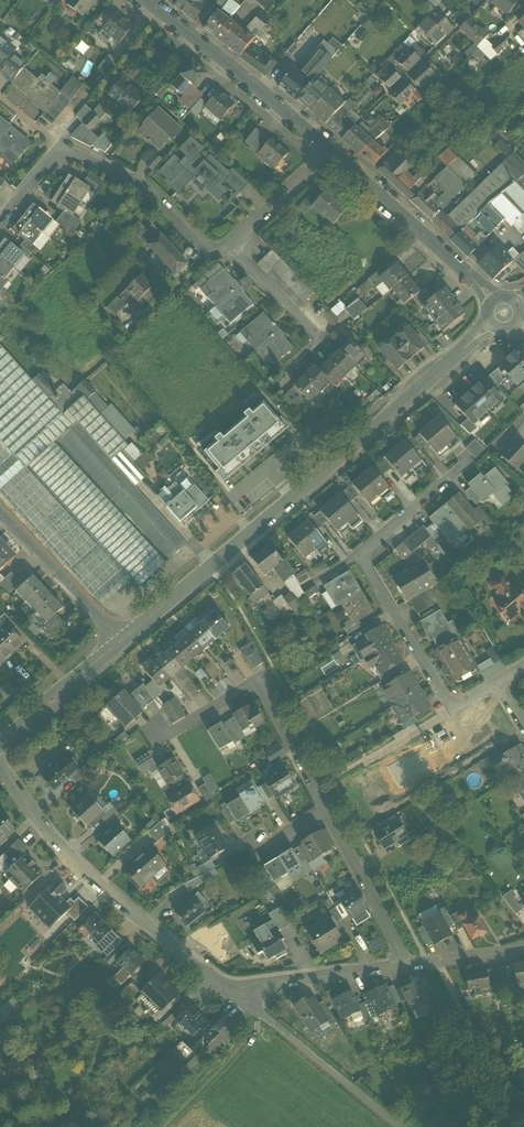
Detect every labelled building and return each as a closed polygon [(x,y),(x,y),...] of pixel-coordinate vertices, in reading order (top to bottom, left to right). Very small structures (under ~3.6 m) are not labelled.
[(67,5),(76,12),(78,9),(84,14),(86,12),(88,12),(91,9),(90,6),(95,0),(71,0),(70,2),(67,5)] [(175,7),(193,21),(205,6),(199,2),(200,0),(180,0),(175,7)] [(204,29),(215,38),(228,20),(231,17),(240,7),(230,0),(229,0),(222,10),(219,13),(217,12),(204,29)] [(215,4),(222,10),(229,0),(219,0),(215,4)] [(273,0),(258,0),(257,1),(265,9),(273,0)] [(435,8),(443,0),(426,0),(435,8)] [(491,3),(495,7),(491,12),(502,21),(519,1),(518,0),(494,0),(491,3)] [(11,9),(6,16),(11,20),(16,13),(11,9)] [(453,29),(436,10),(427,18),(427,19),(445,37),(453,29)] [(105,11),(95,23),(103,30),(113,18),(105,11)] [(113,18),(103,30),(113,38),(120,44),(132,30),(122,22),(123,20),(116,14),(113,18)] [(265,26),(255,18),(250,24),(256,28),(260,32),(264,27),(265,26)] [(445,37),(427,19),(419,26),(419,27),(414,32),(420,37),(425,33),(429,37),(427,38),(435,46),(445,37)] [(215,38),(214,38),(240,57),(249,44),(250,44),(253,40),(256,37),(260,32),(256,28),(249,36),(228,20),(215,38)] [(480,31),(469,20),(460,29),(478,46),(483,41),(488,36),(481,30),(480,31)] [(260,32),(256,37),(259,40),(267,30),(264,27),(260,32)] [(113,38),(103,30),(99,35),(108,43),(113,38)] [(20,36),(15,32),(11,37),(15,41),(20,36)] [(11,55),(15,51),(0,38),(0,69),(11,55)] [(501,40),(491,48),(497,55),(507,47),(501,40)] [(76,49),(84,54),(89,46),(81,41),(76,49)] [(324,41),(317,48),(321,51),(331,60),(337,52),(324,41)] [(489,50),(484,44),(485,43),(483,41),(478,46),(491,60),(497,55),(491,48),(489,50)] [(250,44),(249,44),(240,57),(239,58),(265,77),(276,64),(267,57),(250,44)] [(287,53),(291,56),(298,49),(294,45),(287,53)] [(411,52),(403,45),(398,50),(403,56),(396,62),(407,72),(419,60),(417,58),(411,52)] [(422,53),(416,47),(411,52),(417,58),(422,53)] [(300,74),(292,68),(278,87),(297,102),(298,100),(316,76),(331,60),(321,51),(300,74)] [(485,66),(490,60),(484,53),(478,59),(485,66)] [(109,54),(97,68),(106,75),(117,61),(109,54)] [(0,69),(0,71),(13,82),(23,70),(25,67),(11,55),(0,69)] [(87,60),(81,72),(87,75),(94,64),(87,60)] [(398,73),(386,61),(380,67),(384,70),(376,77),(388,88),(399,78),(396,75),(398,73)] [(192,62),(179,77),(185,81),(192,87),(196,90),(208,76),(192,62)] [(424,64),(409,78),(420,89),(430,80),(436,86),(441,81),(424,64)] [(55,100),(39,86),(40,84),(23,70),(13,82),(12,83),(32,99),(30,101),(44,113),(55,100)] [(316,76),(298,100),(310,112),(329,91),(331,90),(316,76)] [(369,88),(375,81),(370,76),(364,84),(369,88)] [(83,86),(73,77),(68,83),(79,91),(83,86)] [(179,77),(171,87),(176,91),(185,81),(179,77)] [(407,80),(390,96),(399,107),(408,98),(411,101),(406,105),(410,109),(423,98),(419,95),(415,91),(416,91),(415,90),(414,90),(407,80)] [(144,99),(122,81),(109,96),(131,114),(144,99)] [(185,81),(176,91),(183,97),(192,87),(185,81)] [(79,91),(68,83),(64,88),(74,97),(79,91)] [(375,87),(372,93),(378,97),(382,90),(375,87)] [(4,95),(11,100),(16,93),(9,88),(4,95)] [(74,97),(64,88),(59,94),(70,103),(74,97)] [(329,91),(310,112),(325,125),(343,107),(335,100),(337,98),(329,91)] [(234,106),(219,93),(206,108),(222,121),(234,106)] [(70,103),(59,94),(55,100),(65,108),(70,103)] [(201,99),(190,112),(195,116),(206,104),(201,99)] [(65,108),(55,100),(50,106),(61,114),(65,108)] [(343,107),(325,125),(341,138),(354,125),(348,119),(350,117),(348,114),(356,106),(349,100),(343,107)] [(61,114),(50,106),(46,111),(56,120),(61,114)] [(85,106),(76,117),(83,124),(93,114),(85,106)] [(181,130),(159,109),(145,125),(146,126),(139,133),(149,142),(152,146),(158,140),(164,145),(169,140),(171,142),(181,130)] [(56,120),(46,111),(44,113),(44,114),(43,114),(41,117),(51,125),(56,120)] [(93,114),(83,124),(84,125),(90,131),(96,125),(100,121),(93,114)] [(100,121),(96,125),(101,129),(111,119),(106,114),(100,121)] [(0,119),(0,139),(10,127),(0,119)] [(84,125),(71,138),(90,147),(98,139),(90,131),(84,125)] [(378,125),(366,137),(372,143),(377,138),(385,132),(378,125)] [(10,127),(0,139),(0,146),(5,151),(0,157),(11,166),(30,144),(10,127)] [(366,137),(355,127),(342,140),(358,155),(359,154),(372,143),(366,137)] [(258,131),(246,143),(258,153),(269,140),(258,131)] [(495,144),(506,156),(512,151),(502,139),(495,144)] [(230,175),(211,157),(206,163),(199,157),(204,151),(192,140),(181,152),(188,158),(181,165),(175,159),(161,174),(172,183),(184,170),(194,178),(199,173),(202,176),(200,178),(202,179),(203,178),(213,188),(209,192),(219,201),(227,192),(220,186),(224,182),(224,183),(226,181),(231,176),(230,175)] [(288,155),(271,140),(260,153),(267,160),(277,168),(283,162),(286,164),(291,158),(288,155)] [(372,143),(359,154),(373,167),(387,152),(383,148),(381,151),(372,143)] [(406,144),(378,172),(410,201),(417,194),(411,189),(422,178),(418,174),(413,180),(406,173),(421,158),(406,144)] [(456,159),(447,149),(437,158),(446,168),(447,168),(456,159)] [(513,153),(501,165),(506,170),(512,165),(518,159),(513,153)] [(156,156),(146,166),(152,171),(162,161),(156,156)] [(472,172),(459,159),(457,160),(456,159),(447,168),(461,182),(472,172)] [(512,165),(518,171),(523,165),(518,159),(512,165)] [(277,168),(267,160),(264,163),(274,172),(277,168)] [(506,170),(501,165),(447,218),(460,231),(462,230),(489,203),(516,181),(506,170)] [(518,171),(512,165),(506,170),(516,181),(517,181),(523,176),(518,171)] [(461,182),(447,168),(446,168),(425,187),(441,205),(465,185),(461,182)] [(234,171),(230,175),(231,176),(226,181),(239,193),(248,184),(234,171)] [(76,180),(70,176),(61,189),(83,204),(91,191),(92,190),(84,185),(77,180),(76,180)] [(99,186),(88,179),(84,185),(92,190),(91,191),(94,193),(99,186)] [(516,181),(489,203),(462,230),(478,246),(504,220),(511,227),(515,223),(523,214),(523,189),(517,181),(516,181)] [(425,187),(410,202),(431,222),(438,215),(437,213),(442,208),(440,205),(441,205),(425,187)] [(83,204),(61,189),(53,202),(59,207),(66,212),(74,217),(75,216),(83,204)] [(348,211),(327,193),(318,204),(313,210),(324,219),(325,218),(334,226),(348,211)] [(318,204),(310,197),(298,210),(304,215),(310,208),(313,210),(318,204)] [(40,210),(34,205),(24,217),(44,234),(50,239),(60,227),(56,224),(56,223),(54,221),(40,210)] [(74,217),(66,212),(60,218),(71,227),(78,218),(75,216),(74,217)] [(515,223),(523,232),(523,214),(515,223)] [(44,234),(24,217),(14,230),(20,234),(20,235),(27,240),(34,246),(34,245),(44,234)] [(71,227),(60,218),(56,223),(56,224),(60,227),(67,233),(71,227)] [(460,231),(447,218),(437,228),(450,241),(460,231)] [(147,231),(139,222),(133,229),(141,237),(147,231)] [(147,231),(141,237),(150,247),(162,236),(153,226),(147,231)] [(478,246),(462,230),(460,231),(450,241),(467,258),(478,246)] [(188,266),(162,236),(150,247),(169,267),(176,276),(188,266)] [(6,240),(0,247),(0,255),(16,268),(26,256),(19,250),(12,244),(6,240)] [(34,246),(27,240),(23,245),(32,253),(36,247),(34,245),(34,246)] [(32,253),(23,245),(19,250),(26,256),(28,258),(32,253)] [(491,282),(507,265),(493,249),(476,266),(491,282)] [(314,294),(272,251),(257,265),(266,275),(272,270),(304,303),(314,294)] [(513,262),(518,268),(523,263),(523,255),(523,253),(513,262)] [(0,255),(0,276),(5,281),(6,281),(16,268),(0,255)] [(385,276),(380,280),(383,284),(389,292),(394,288),(407,277),(397,266),(385,276)] [(210,281),(207,284),(208,284),(214,292),(207,298),(215,307),(239,287),(235,281),(234,282),(223,270),(210,281)] [(381,270),(369,280),(376,289),(383,284),(380,280),(385,276),(381,270)] [(0,276),(0,285),(4,288),(8,283),(6,281),(5,281),(0,276)] [(153,288),(141,276),(127,290),(126,289),(119,297),(127,305),(134,299),(142,307),(153,296),(149,292),(153,288)] [(206,276),(196,285),(200,290),(208,284),(207,284),(210,281),(206,276)] [(419,293),(407,277),(394,288),(406,303),(412,299),(419,293)] [(239,287),(215,307),(223,317),(230,311),(237,319),(253,305),(243,293),(244,292),(239,287)] [(424,289),(419,293),(412,299),(421,310),(423,308),(423,307),(432,299),(424,289)] [(464,315),(444,290),(432,299),(423,307),(423,308),(443,332),(464,315)] [(119,297),(106,308),(115,317),(127,305),(119,297)] [(358,299),(345,310),(353,321),(367,310),(358,299)] [(340,302),(331,310),(336,317),(346,309),(340,302)] [(274,326),(263,314),(247,327),(254,336),(247,342),(255,351),(279,331),(275,325),(274,326)] [(415,337),(407,328),(394,339),(411,359),(424,348),(419,342),(415,337)] [(279,331),(255,351),(263,361),(270,354),(277,363),(293,349),(283,337),(284,336),(279,331)] [(411,359),(394,339),(381,351),(388,360),(392,365),(392,364),(398,371),(411,359)] [(365,357),(351,342),(340,352),(354,367),(365,357)] [(99,603),(129,575),(28,466),(58,438),(60,436),(72,425),(48,399),(32,381),(0,345),(0,493),(99,603)] [(499,366),(517,386),(522,381),(523,382),(523,348),(522,346),(499,366)] [(354,367),(340,352),(329,362),(344,377),(354,367)] [(344,377),(329,362),(319,371),(319,372),(329,383),(333,387),(344,377)] [(319,371),(316,368),(305,378),(319,392),(329,383),(319,372),(319,371)] [(55,393),(39,375),(32,381),(48,399),(55,393)] [(498,386),(490,376),(484,380),(493,390),(498,386)] [(319,392),(305,378),(295,387),(295,388),(304,398),(308,402),(319,392)] [(484,380),(455,406),(467,419),(472,426),(473,425),(501,400),(493,390),(484,380)] [(84,381),(76,388),(87,400),(94,394),(95,393),(84,381)] [(100,415),(86,401),(87,400),(76,388),(71,392),(63,385),(55,393),(48,399),(72,425),(76,422),(111,461),(122,451),(128,446),(123,442),(100,415)] [(295,388),(284,398),(293,408),(304,398),(295,388)] [(107,408),(94,394),(87,400),(86,401),(100,415),(107,408)] [(256,455),(289,427),(281,417),(278,420),(263,403),(251,413),(249,411),(244,415),(246,417),(234,427),(256,455)] [(111,405),(107,408),(100,415),(123,442),(135,431),(111,405)] [(458,441),(439,418),(429,427),(448,449),(458,441)] [(472,426),(467,419),(460,426),(470,435),(476,429),(473,425),(472,426)] [(111,461),(76,422),(72,425),(60,436),(58,438),(168,560),(187,543),(135,487),(111,461)] [(223,482),(256,455),(234,427),(221,437),(220,435),(214,440),(216,442),(204,452),(219,470),(215,473),(223,482)] [(448,449),(429,427),(419,435),(427,445),(438,458),(448,449)] [(419,435),(413,440),(419,447),(418,447),(421,450),(427,445),(419,435)] [(419,447),(413,440),(411,437),(405,442),(412,452),(418,447),(419,447)] [(475,440),(465,449),(470,454),(480,445),(475,440)] [(502,456),(517,469),(523,461),(523,449),(515,441),(502,456)] [(166,562),(54,442),(28,466),(129,575),(140,587),(166,562)] [(412,452),(405,442),(395,450),(413,472),(423,464),(412,452)] [(122,451),(133,463),(142,455),(131,443),(128,446),(122,451)] [(480,445),(470,454),(475,459),(485,449),(480,445)] [(141,471),(154,459),(147,450),(142,455),(133,463),(141,471)] [(413,472),(395,450),(385,459),(392,468),(403,481),(413,472)] [(146,477),(141,471),(133,463),(122,451),(111,461),(135,487),(146,477)] [(385,459),(384,458),(378,463),(386,473),(392,468),(385,459)] [(386,473),(378,463),(372,468),(372,469),(380,478),(386,473)] [(163,469),(157,474),(164,482),(169,476),(163,469)] [(380,478),(372,469),(362,477),(381,499),(391,491),(380,478)] [(484,480),(480,476),(469,485),(471,488),(481,500),(482,501),(493,492),(503,505),(514,497),(505,487),(507,485),(495,469),(487,476),(488,477),(484,480)] [(381,499),(362,477),(353,486),(360,495),(371,508),(381,499)] [(178,486),(185,494),(194,486),(187,478),(178,486)] [(178,486),(175,483),(167,490),(164,487),(156,495),(164,505),(167,503),(169,505),(166,507),(180,523),(195,509),(197,508),(185,494),(178,486)] [(353,486),(352,485),(346,490),(354,500),(360,495),(353,486)] [(197,508),(195,509),(197,512),(209,501),(194,486),(185,494),(197,508)] [(481,500),(471,488),(466,493),(476,505),(481,500)] [(354,500),(346,490),(340,495),(340,496),(348,505),(354,500)] [(473,512),(458,494),(446,504),(468,530),(469,532),(481,522),(473,512)] [(348,505),(340,496),(330,504),(349,526),(359,518),(348,505)] [(349,526),(330,504),(320,513),(329,522),(339,535),(349,526)] [(446,504),(429,518),(448,540),(456,534),(459,538),(468,530),(446,504)] [(491,522),(478,507),(473,512),(481,522),(485,527),(491,522)] [(320,513),(320,512),(314,517),(323,527),(329,522),(320,513)] [(323,527),(314,517),(307,522),(308,523),(316,532),(323,527)] [(308,523),(298,531),(317,553),(327,545),(316,532),(308,523)] [(435,531),(431,526),(426,530),(432,537),(434,540),(440,536),(435,531)] [(423,527),(403,544),(411,554),(432,537),(426,530),(423,527)] [(298,531),(288,539),(307,561),(317,553),(298,531)] [(15,559),(9,552),(10,551),(0,540),(0,573),(15,559)] [(269,546),(252,560),(265,576),(275,568),(282,562),(269,546)] [(285,560),(282,562),(275,568),(285,583),(294,576),(285,560)] [(420,564),(394,580),(399,588),(402,586),(410,599),(424,591),(433,586),(428,577),(427,578),(423,571),(424,571),(420,564)] [(263,587),(245,565),(232,575),(250,597),(263,587)] [(4,579),(1,583),(6,588),(16,578),(11,573),(4,579)] [(307,573),(296,579),(299,586),(311,579),(307,573)] [(347,574),(329,585),(331,589),(327,592),(336,607),(341,604),(361,593),(356,584),(353,586),(347,574)] [(291,594),(302,608),(309,604),(308,600),(303,593),(299,586),(296,579),(294,576),(285,583),(291,594)] [(32,577),(17,591),(27,602),(42,588),(32,577)] [(16,578),(6,588),(10,593),(21,583),(16,578)] [(505,585),(505,582),(502,578),(498,578),(492,583),(491,588),(495,591),(498,592),(497,595),(501,599),(495,604),(503,613),(506,611),(512,619),(519,613),(523,619),(523,596),(521,592),(517,595),(513,591),(508,586),(505,585)] [(315,586),(303,593),(308,600),(319,594),(315,586)] [(263,587),(250,597),(255,604),(268,594),(263,587)] [(42,588),(27,602),(37,612),(52,598),(42,588)] [(433,606),(424,591),(410,599),(408,601),(417,615),(433,606)] [(361,593),(341,604),(347,613),(348,612),(354,622),(355,623),(358,621),(362,618),(361,617),(371,611),(361,593)] [(302,608),(291,594),(284,599),(284,600),(288,605),(295,614),(302,608)] [(281,596),(273,602),(278,612),(288,605),(284,600),(284,599),(281,596)] [(52,598),(37,612),(47,622),(47,623),(55,615),(62,609),(52,598)] [(440,611),(420,623),(425,632),(428,630),(433,640),(432,640),(438,649),(454,640),(456,639),(440,611)] [(228,629),(215,613),(201,625),(214,641),(228,629)] [(4,614),(0,618),(0,621),(5,626),(11,632),(17,627),(4,614)] [(55,615),(47,623),(47,622),(41,628),(51,637),(64,625),(55,615)] [(13,652),(22,643),(11,632),(5,626),(0,621),(0,639),(13,652)] [(355,623),(354,622),(344,628),(347,634),(362,626),(358,621),(355,623)] [(214,641),(201,625),(190,634),(203,650),(214,641)] [(381,627),(366,637),(368,639),(356,646),(361,653),(365,660),(391,644),(381,627)] [(203,650),(190,634),(179,644),(192,659),(203,650)] [(3,662),(13,652),(0,639),(0,658),(3,662)] [(438,649),(436,651),(445,665),(446,665),(452,674),(451,675),(454,681),(475,669),(469,659),(465,662),(458,651),(460,650),(454,640),(438,649)] [(252,643),(239,651),(245,660),(250,656),(257,652),(252,643)] [(351,643),(339,651),(342,657),(355,649),(351,643)] [(192,659),(179,644),(168,654),(181,669),(192,659)] [(391,644),(365,660),(370,668),(377,664),(382,673),(383,674),(391,668),(402,662),(391,644)] [(493,648),(486,652),(493,665),(501,661),(493,648)] [(257,652),(250,656),(257,667),(263,664),(257,652)] [(361,653),(351,659),(356,666),(365,660),(361,653)] [(168,654),(157,663),(169,678),(181,669),(168,654)] [(257,667),(250,656),(245,660),(251,671),(257,667)] [(157,663),(145,673),(153,682),(158,688),(164,683),(169,678),(157,663)] [(391,668),(383,674),(382,673),(378,676),(381,682),(392,676),(395,674),(391,668)] [(396,682),(383,689),(388,699),(393,707),(420,692),(409,674),(396,682)] [(392,676),(381,682),(379,683),(383,689),(396,682),(392,676)] [(158,688),(153,682),(145,688),(153,701),(162,693),(162,692),(164,690),(166,686),(164,683),(158,688)] [(9,683),(0,686),(5,697),(14,693),(9,683)] [(192,683),(187,686),(194,696),(199,693),(192,683)] [(145,688),(138,694),(148,706),(153,701),(145,688)] [(131,701),(124,692),(106,708),(126,729),(143,714),(131,701)] [(420,692),(393,707),(403,723),(413,717),(427,709),(429,708),(420,692)] [(282,700),(278,693),(273,695),(277,703),(282,700)] [(148,706),(138,694),(131,701),(141,712),(148,706)] [(174,700),(163,707),(166,713),(178,706),(174,700)] [(178,706),(166,713),(170,719),(181,712),(178,706)] [(256,710),(250,713),(247,708),(234,716),(235,717),(243,731),(253,725),(255,728),(263,723),(256,710)] [(427,709),(413,717),(417,723),(431,714),(427,709)] [(181,712),(170,719),(173,724),(184,717),(181,712)] [(235,717),(228,722),(236,735),(243,731),(235,717)] [(236,735),(228,722),(223,725),(231,739),(230,740),(233,744),(240,741),(236,735)] [(222,723),(207,732),(219,750),(228,745),(226,742),(230,740),(231,739),(223,725),(222,723)] [(124,732),(114,741),(119,746),(128,737),(124,732)] [(499,758),(504,766),(502,768),(503,769),(508,778),(523,768),(523,758),(523,756),(523,750),(520,744),(507,753),(499,758)] [(279,745),(265,753),(269,759),(282,751),(279,745)] [(504,747),(489,757),(492,762),(499,758),(507,753),(504,747)] [(420,750),(408,758),(418,775),(430,768),(420,750)] [(282,751),(269,759),(272,764),(285,756),(282,751)] [(135,761),(139,767),(153,758),(150,752),(135,761)] [(406,755),(387,766),(399,788),(419,776),(418,775),(408,758),(406,755)] [(66,758),(43,778),(55,792),(70,778),(78,771),(66,758)] [(139,767),(143,774),(158,766),(153,758),(139,767)] [(173,758),(158,767),(168,784),(183,775),(173,758)] [(492,762),(491,763),(497,773),(503,769),(502,768),(504,766),(499,758),(492,762)] [(511,777),(519,790),(517,791),(523,803),(523,768),(511,777)] [(282,769),(271,775),(272,776),(265,780),(265,779),(264,780),(266,784),(274,797),(275,799),(294,788),(282,769)] [(78,771),(70,778),(76,785),(85,776),(79,770),(78,771)] [(210,775),(202,779),(205,784),(211,794),(219,789),(210,775)] [(205,784),(197,789),(206,803),(214,798),(211,794),(205,784)] [(274,797),(266,784),(260,787),(269,800),(274,797)] [(190,787),(168,801),(176,814),(198,800),(190,787)] [(269,800),(260,787),(258,789),(259,790),(256,791),(264,803),(269,800)] [(256,791),(254,788),(239,797),(241,798),(250,814),(265,805),(264,803),(256,791)] [(91,797),(74,812),(86,826),(88,825),(99,815),(102,818),(106,815),(106,814),(91,797)] [(241,798),(227,807),(228,808),(235,820),(237,823),(250,814),(241,798)] [(113,808),(106,814),(106,815),(102,818),(102,819),(106,824),(118,814),(113,808)] [(235,820),(228,808),(222,811),(229,824),(235,820)] [(118,814),(106,824),(111,830),(117,825),(117,826),(123,820),(118,814)] [(99,815),(88,825),(91,828),(102,819),(102,818),(99,815)] [(0,817),(0,845),(7,838),(5,836),(13,829),(1,816),(0,817)] [(388,819),(377,826),(381,832),(392,825),(388,819)] [(381,832),(375,835),(384,850),(389,847),(389,846),(394,842),(406,835),(397,821),(392,825),(381,832)] [(161,822),(148,834),(157,843),(168,833),(161,822)] [(111,830),(99,841),(112,857),(130,841),(117,826),(117,825),(111,830)] [(214,826),(205,831),(196,836),(210,858),(218,852),(218,851),(226,846),(222,840),(223,839),(220,834),(219,835),(214,826)] [(326,829),(303,843),(304,844),(312,857),(306,861),(314,873),(326,865),(321,857),(330,851),(330,850),(335,847),(326,829)] [(412,831),(406,835),(394,842),(398,848),(415,837),(412,831)] [(18,840),(4,854),(8,858),(5,862),(11,868),(23,857),(21,856),(27,850),(18,840)] [(312,857),(304,844),(298,848),(306,861),(312,857)] [(306,861),(298,848),(293,851),(301,864),(306,861)] [(150,849),(141,857),(125,871),(139,888),(152,877),(158,883),(167,875),(167,870),(164,866),(165,866),(154,854),(150,849)] [(293,851),(292,850),(278,858),(288,875),(302,866),(293,851)] [(27,862),(23,857),(11,868),(5,874),(10,880),(5,885),(12,893),(18,888),(23,893),(41,876),(32,867),(34,865),(30,860),(27,862)] [(278,858),(264,867),(265,868),(274,883),(288,875),(278,858)] [(211,861),(197,869),(201,875),(215,867),(211,861)] [(274,883),(265,868),(259,872),(268,887),(274,883)] [(197,869),(192,872),(196,878),(201,875),(197,869)] [(196,878),(191,881),(195,887),(205,881),(201,875),(196,878)] [(63,900),(51,887),(29,908),(35,914),(34,915),(36,917),(37,917),(39,919),(42,916),(49,923),(54,918),(58,922),(65,915),(76,904),(74,902),(70,899),(65,904),(62,901),(63,900)] [(357,890),(339,901),(341,905),(348,916),(351,920),(368,909),(357,890)] [(76,904),(65,915),(73,923),(88,908),(78,898),(74,902),(76,904)] [(194,898),(176,912),(188,927),(198,918),(199,920),(206,914),(194,898)] [(513,898),(507,903),(515,915),(522,910),(513,898)] [(341,905),(336,908),(343,920),(348,916),(341,905)] [(278,931),(290,924),(281,907),(268,915),(272,921),(278,931)] [(336,908),(329,912),(336,924),(343,920),(336,908)] [(449,917),(444,908),(437,911),(439,915),(440,914),(448,929),(454,926),(449,917)] [(459,916),(457,913),(449,917),(454,926),(457,932),(464,928),(463,926),(463,925),(459,917),(459,916)] [(459,916),(459,917),(463,925),(470,922),(466,913),(459,916)] [(116,936),(95,914),(78,930),(85,937),(89,933),(99,943),(104,948),(116,936)] [(439,915),(422,924),(426,931),(433,943),(434,945),(451,936),(448,929),(440,914),(439,915)] [(463,925),(463,926),(464,928),(472,941),(486,933),(478,918),(470,922),(463,925)] [(329,919),(311,930),(316,938),(313,940),(321,954),(342,941),(329,919)] [(278,931),(272,921),(253,932),(258,939),(251,943),(258,955),(262,953),(267,961),(284,951),(279,943),(283,941),(278,931)] [(433,943),(426,931),(420,935),(426,946),(433,943)] [(116,936),(104,948),(106,950),(103,952),(108,957),(114,950),(122,942),(116,936)] [(379,937),(368,943),(373,953),(385,947),(379,937)] [(130,949),(118,962),(132,976),(145,962),(139,956),(139,957),(130,949)] [(108,957),(105,959),(111,964),(119,955),(114,950),(108,957)] [(512,967),(512,968),(514,980),(515,985),(523,983),(523,965),(512,967)] [(506,969),(487,972),(489,983),(508,981),(506,969)] [(487,972),(466,975),(468,990),(474,989),(481,988),(490,987),(489,983),(487,972)] [(179,995),(159,975),(141,993),(142,995),(152,1004),(145,1011),(155,1020),(179,995)] [(403,989),(407,1000),(413,1012),(423,1008),(430,1005),(420,982),(403,989)] [(131,984),(119,994),(132,1006),(136,1002),(142,995),(141,993),(131,984)] [(385,986),(368,995),(372,1004),(378,1016),(380,1021),(397,1012),(385,986)] [(402,987),(396,990),(401,1003),(407,1000),(403,989),(402,987)] [(481,988),(474,989),(475,997),(482,996),(481,988)] [(80,991),(66,993),(68,1002),(81,1000),(80,991)] [(359,1010),(351,992),(334,1000),(343,1020),(351,1016),(353,1021),(362,1017),(359,1010)] [(152,1004),(142,995),(136,1002),(145,1011),(152,1004)] [(0,1008),(0,1013),(4,1018),(8,1014),(11,1005),(17,1001),(14,997),(0,1008)] [(323,1003),(317,1007),(312,999),(306,1003),(304,1000),(294,1006),(312,1033),(327,1023),(328,1023),(322,1013),(328,1010),(323,1003)] [(372,1004),(366,1007),(371,1019),(378,1016),(372,1004)] [(208,1023),(189,1006),(176,1020),(194,1037),(208,1023)] [(366,1007),(359,1010),(362,1017),(364,1023),(371,1019),(366,1007)] [(423,1008),(413,1012),(416,1019),(426,1015),(423,1008)] [(231,1019),(221,1009),(208,1023),(218,1033),(231,1019)] [(336,1022),(328,1010),(322,1013),(328,1023),(327,1023),(330,1027),(336,1022)] [(170,1013),(160,1022),(165,1027),(175,1018),(170,1013)] [(218,1033),(208,1023),(194,1037),(185,1046),(195,1056),(203,1048),(204,1050),(219,1034),(218,1033)] [(44,1078),(32,1067),(22,1078),(34,1089),(44,1078)]
